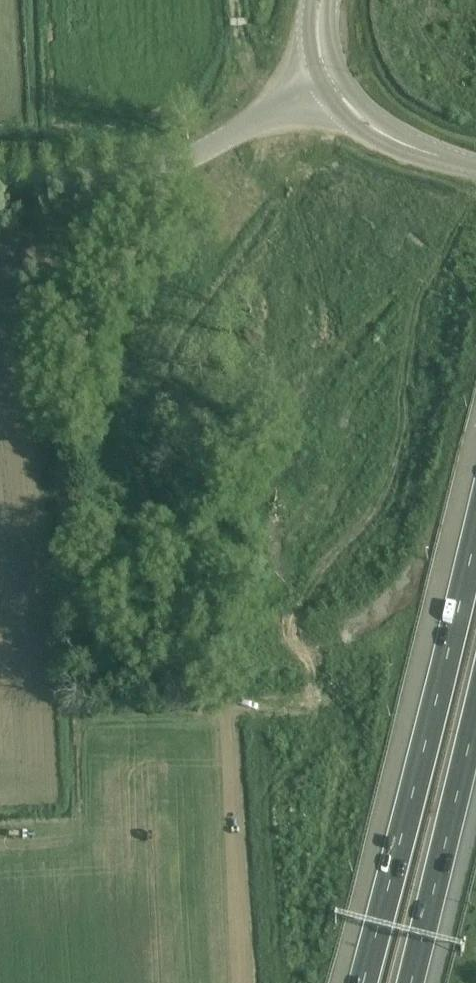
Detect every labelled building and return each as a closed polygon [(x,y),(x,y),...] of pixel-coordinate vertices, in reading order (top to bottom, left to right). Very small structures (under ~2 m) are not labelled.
[(197,709),(196,709),(193,709),(193,711),(195,712),(207,714),(210,704),(198,701),(197,709)]
